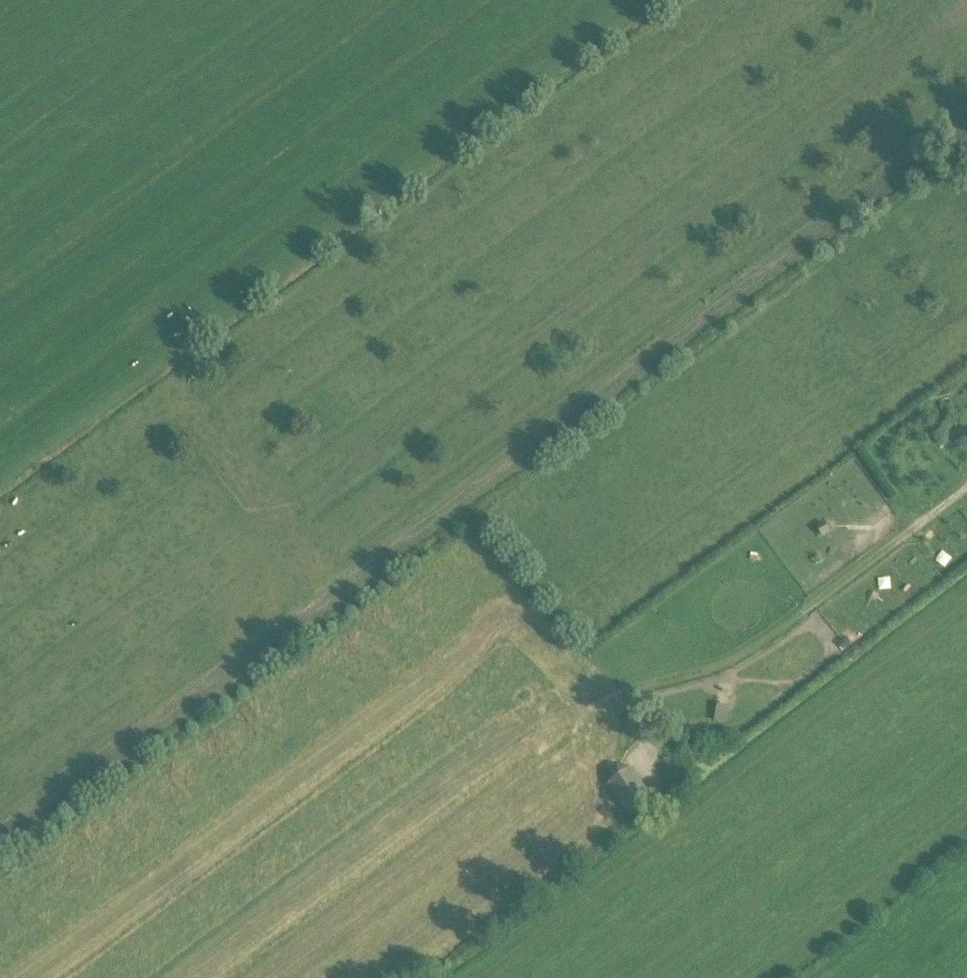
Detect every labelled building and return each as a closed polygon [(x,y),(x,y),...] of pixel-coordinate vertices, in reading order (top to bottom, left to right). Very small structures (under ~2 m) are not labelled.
[(642,816),(648,812),(652,797),(631,767),(617,766),(610,772),(608,786),(628,814),(642,816)]
